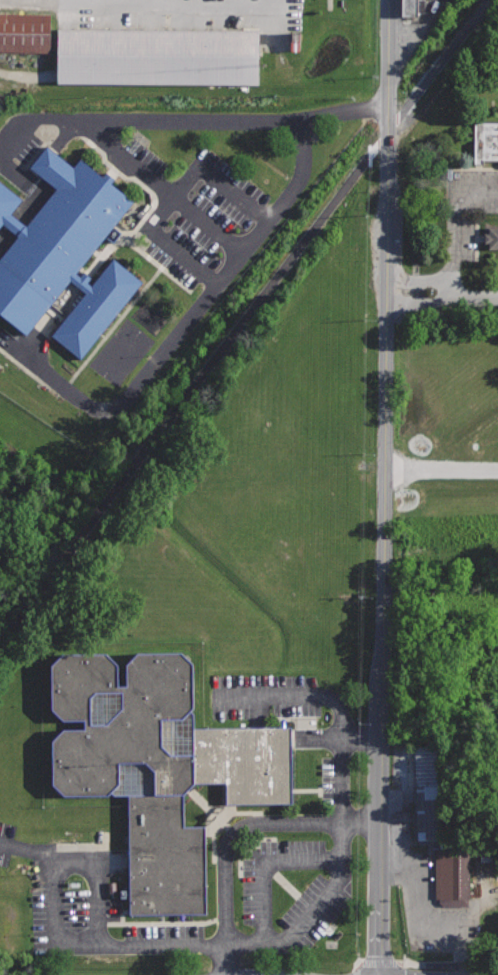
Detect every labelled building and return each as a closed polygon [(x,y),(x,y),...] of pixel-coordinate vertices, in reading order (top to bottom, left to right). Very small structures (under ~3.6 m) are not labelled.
[(401,16),(418,16),(418,0),(401,0),(401,16)] [(47,54),(48,13),(0,13),(0,53),(47,54)] [(259,27),(57,27),(57,78),(57,83),(259,83),(259,50),(259,27)] [(474,120),(474,163),(482,163),(482,159),(497,159),(497,120),(474,120)] [(2,222),(18,235),(0,257),(0,313),(28,335),(71,281),(77,286),(85,293),(51,335),(81,359),(143,281),(114,257),(92,285),(88,282),(92,277),(83,270),(79,275),(76,273),(134,200),(80,156),(73,165),(58,153),(49,146),(47,144),(29,166),(56,187),(26,225),(25,224),(19,219),(11,213),(22,199),(0,181),(0,224),(2,222)] [(484,226),(484,249),(497,249),(497,226),(484,226)] [(106,652),(63,653),(51,665),(51,708),(62,720),(85,720),(85,728),(63,728),(52,740),(52,784),(63,796),(107,795),(111,792),(114,795),(127,794),(128,804),(129,914),(206,913),(205,825),(183,825),(183,803),(183,793),(195,782),(202,781),(227,781),(227,803),(291,802),(290,747),(290,740),(290,730),(290,726),(268,726),(211,727),(201,727),(194,727),(194,713),(190,709),(193,706),(193,663),(181,652),(137,652),(126,664),(127,685),(118,685),(117,663),(106,652)] [(438,744),(413,745),(415,787),(416,839),(435,838),(441,838),(438,744)] [(469,844),(436,845),(437,907),(470,906),(470,855),(469,844)]
